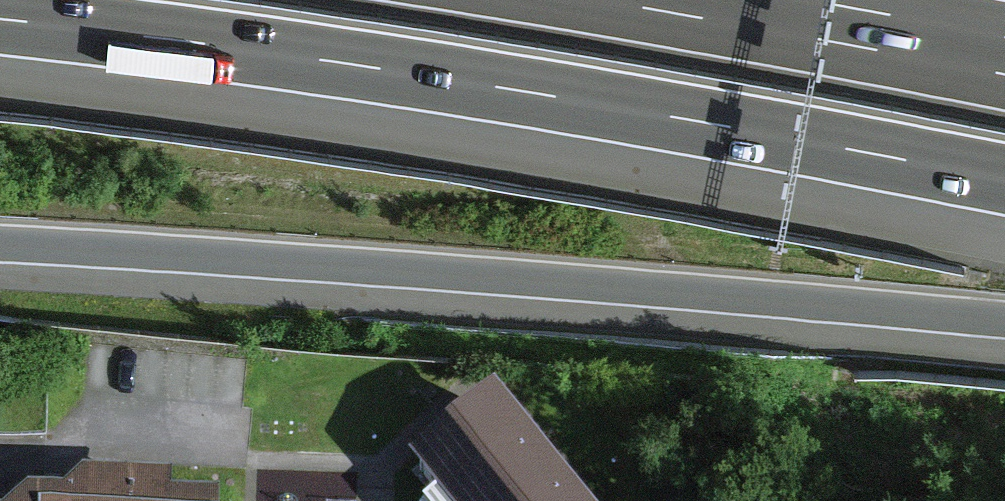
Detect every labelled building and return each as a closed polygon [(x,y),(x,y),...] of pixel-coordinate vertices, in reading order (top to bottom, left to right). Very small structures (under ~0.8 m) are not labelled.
[(578,474),(523,407),(440,474),(462,500),(600,500),(578,474)] [(181,479),(93,479),(93,497),(51,497),(51,500),(181,500),(181,479)]
